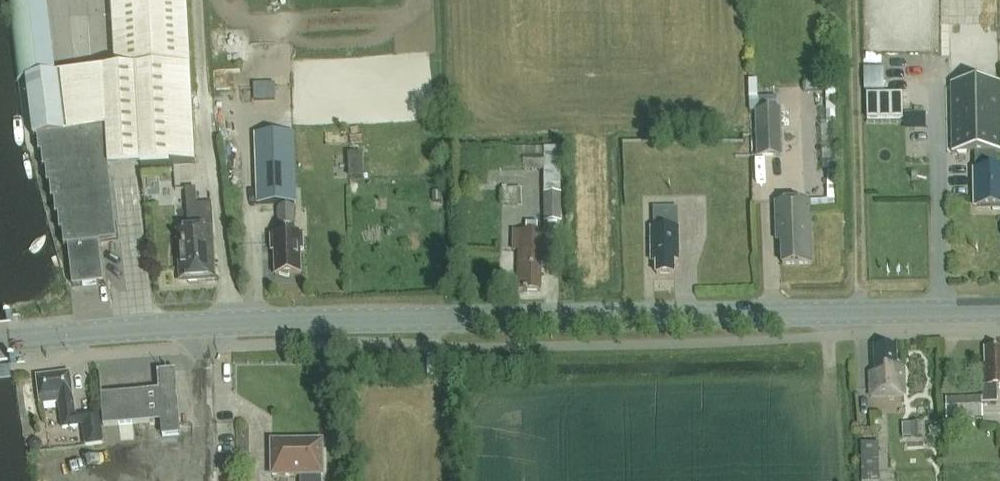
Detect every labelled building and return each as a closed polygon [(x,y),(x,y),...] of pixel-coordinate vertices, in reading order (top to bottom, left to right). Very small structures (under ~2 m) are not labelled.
[(27,79),(34,138),(37,138),(39,154),(41,154),(43,170),(45,169),(47,185),(50,184),(52,201),(54,200),(56,216),(58,216),(60,232),(62,232),(64,247),(68,247),(73,286),(104,283),(99,244),(101,243),(117,241),(104,130),(65,134),(58,75),(56,75),(46,0),(10,0),(18,79),(27,79)] [(187,0),(111,0),(115,71),(136,70),(142,167),(196,164),(187,0)] [(891,89),(891,66),(871,66),(871,89),(891,89)] [(999,206),(999,170),(997,170),(997,152),(999,152),(999,82),(951,83),(952,153),(975,152),(975,171),(974,171),(975,207),(999,206)] [(755,111),(756,128),(757,157),(783,156),(781,109),(755,111)] [(255,134),(257,204),(291,203),(289,133),(255,134)] [(544,150),(544,149),(500,149),(500,170),(544,170),(545,222),(562,222),(562,150),(544,150)] [(371,176),(369,151),(355,152),(356,177),(371,176)] [(528,203),(527,187),(507,188),(508,204),(528,203)] [(211,278),(210,266),(213,266),(211,230),(214,230),(212,205),(198,205),(197,189),(186,190),(188,230),(181,231),(182,249),(179,250),(180,268),(184,268),(184,280),(186,280),(189,283),(197,283),(200,279),(211,278)] [(442,202),(442,191),(432,192),(432,202),(442,202)] [(811,264),(809,202),(776,203),(777,241),(782,241),(782,265),(811,264)] [(295,226),(294,208),(278,209),(279,237),(271,237),(271,252),(274,252),(275,276),(280,275),(289,278),(290,275),(301,275),(301,251),(304,251),(303,235),(293,236),(293,226),(295,226)] [(675,274),(674,260),(679,260),(678,208),(651,209),(651,262),(656,262),(656,274),(675,274)] [(513,251),(519,251),(518,291),(541,291),(541,267),(545,267),(545,232),(538,232),(538,223),(526,223),(526,231),(513,231),(513,251)] [(870,373),(871,398),(904,397),(903,367),(897,367),(896,347),(875,348),(876,373),(870,373)] [(981,397),(946,398),(947,420),(983,419),(983,403),(998,403),(997,385),(999,385),(999,347),(985,348),(985,365),(980,365),(981,397)] [(101,394),(104,427),(161,422),(162,438),(181,436),(176,371),(158,372),(160,390),(101,394)] [(37,377),(40,404),(59,402),(62,428),(83,425),(85,446),(104,443),(100,413),(75,416),(70,373),(37,377)] [(272,442),(273,477),(301,477),(301,480),(322,480),(322,477),(323,477),(323,441),(272,442)] [(879,444),(862,444),(862,480),(880,480),(879,444)]
